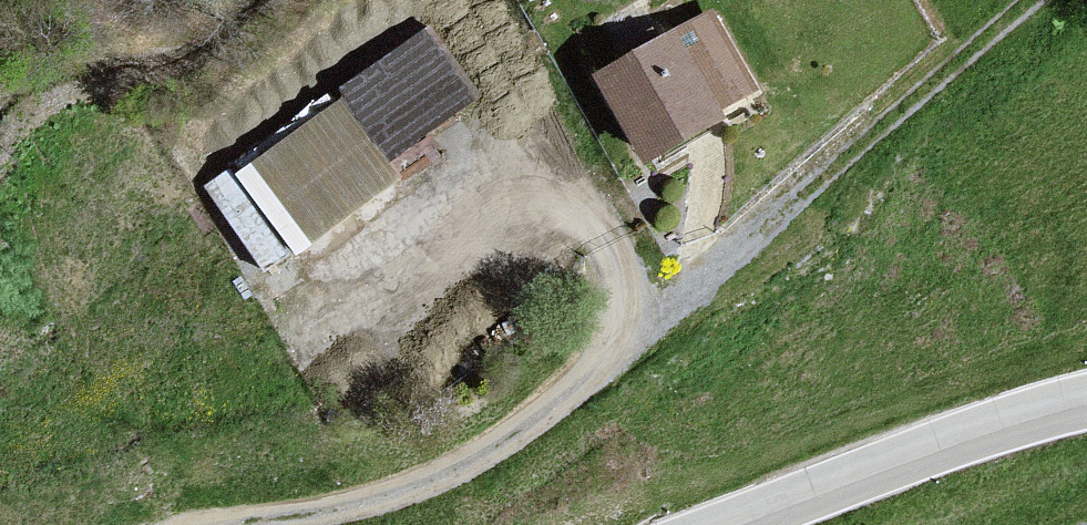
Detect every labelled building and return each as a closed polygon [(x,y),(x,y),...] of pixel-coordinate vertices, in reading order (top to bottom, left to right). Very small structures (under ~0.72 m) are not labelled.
[(714,15),(611,87),(670,172),(774,100),(714,15)] [(424,37),(233,181),(300,270),(491,125),(424,37)]
